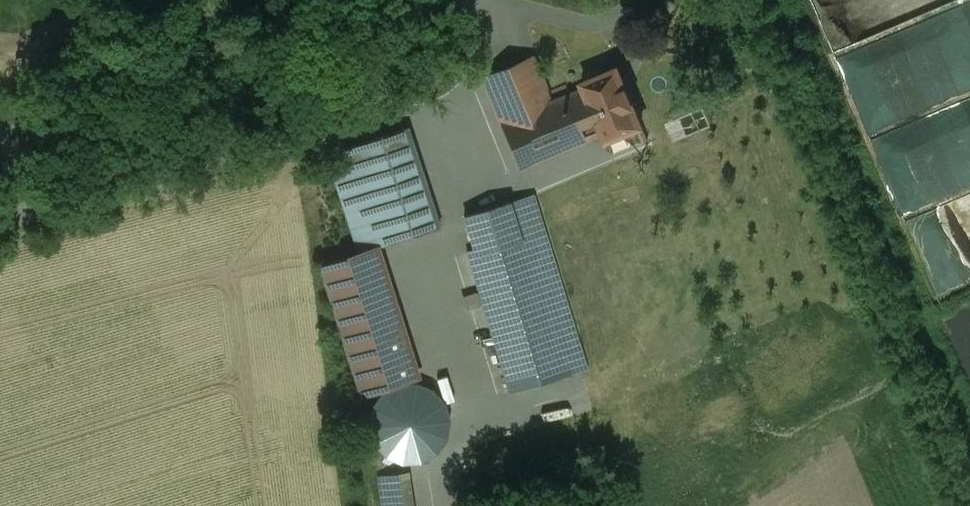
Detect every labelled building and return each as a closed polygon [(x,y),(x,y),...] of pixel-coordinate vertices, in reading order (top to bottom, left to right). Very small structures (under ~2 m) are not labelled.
[(872,129),(969,89),(969,23),(962,4),(841,54),(872,129)] [(551,102),(533,57),(483,79),(519,168),(519,169),(591,139),(572,94),(551,102)] [(616,70),(583,84),(585,88),(604,133),(607,140),(640,126),(616,70)] [(434,81),(440,93),(459,83),(453,71),(434,81)] [(604,133),(585,88),(572,94),(591,139),(604,133)] [(315,90),(302,93),(305,104),(318,100),(315,90)] [(402,131),(357,145),(389,241),(433,227),(402,131)] [(343,149),(327,155),(358,252),(374,247),(374,246),(389,241),(357,145),(343,149)] [(537,230),(518,235),(508,203),(463,216),(517,391),(580,372),(537,230)] [(415,378),(374,247),(358,252),(318,265),(333,310),(360,396),(394,385),(415,378)] [(408,386),(404,386),(399,387),(395,388),(391,390),(387,392),(384,395),(380,399),(377,404),(374,408),(373,411),(372,415),(371,419),(371,423),(371,427),(372,430),(373,434),(374,438),(377,442),(379,446),(382,450),(386,453),(388,454),(390,455),(394,457),(399,459),(403,460),(408,460),(413,460),(417,459),(422,458),(426,456),(430,453),(434,450),(437,447),(440,443),(442,439),(444,435),(445,430),(446,425),(446,421),(445,416),(444,412),(442,407),(440,403),(437,399),(434,396),(430,393),(426,390),(422,388),(418,387),(413,386),(408,386)] [(415,467),(381,472),(386,505),(421,505),(415,467)]
